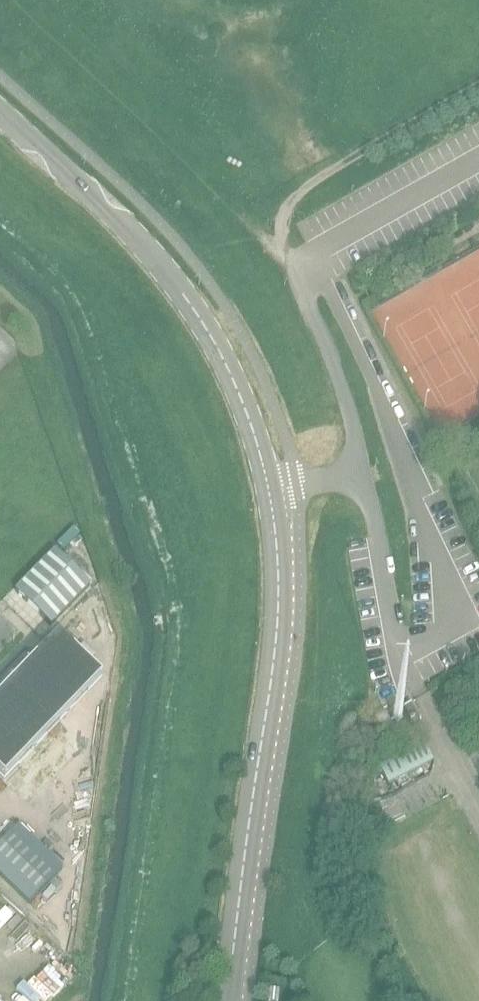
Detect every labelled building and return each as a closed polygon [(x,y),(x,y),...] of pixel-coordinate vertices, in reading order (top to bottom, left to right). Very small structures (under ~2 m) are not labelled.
[(53,552),(15,592),(50,626),(88,586),(53,552)] [(0,695),(0,774),(4,778),(103,676),(59,634),(0,695)] [(421,741),(378,765),(388,783),(431,759),(421,741)] [(0,845),(0,877),(28,904),(62,869),(18,827),(0,845)] [(279,988),(269,987),(268,1000),(272,1000),(278,1000),(279,988)]
